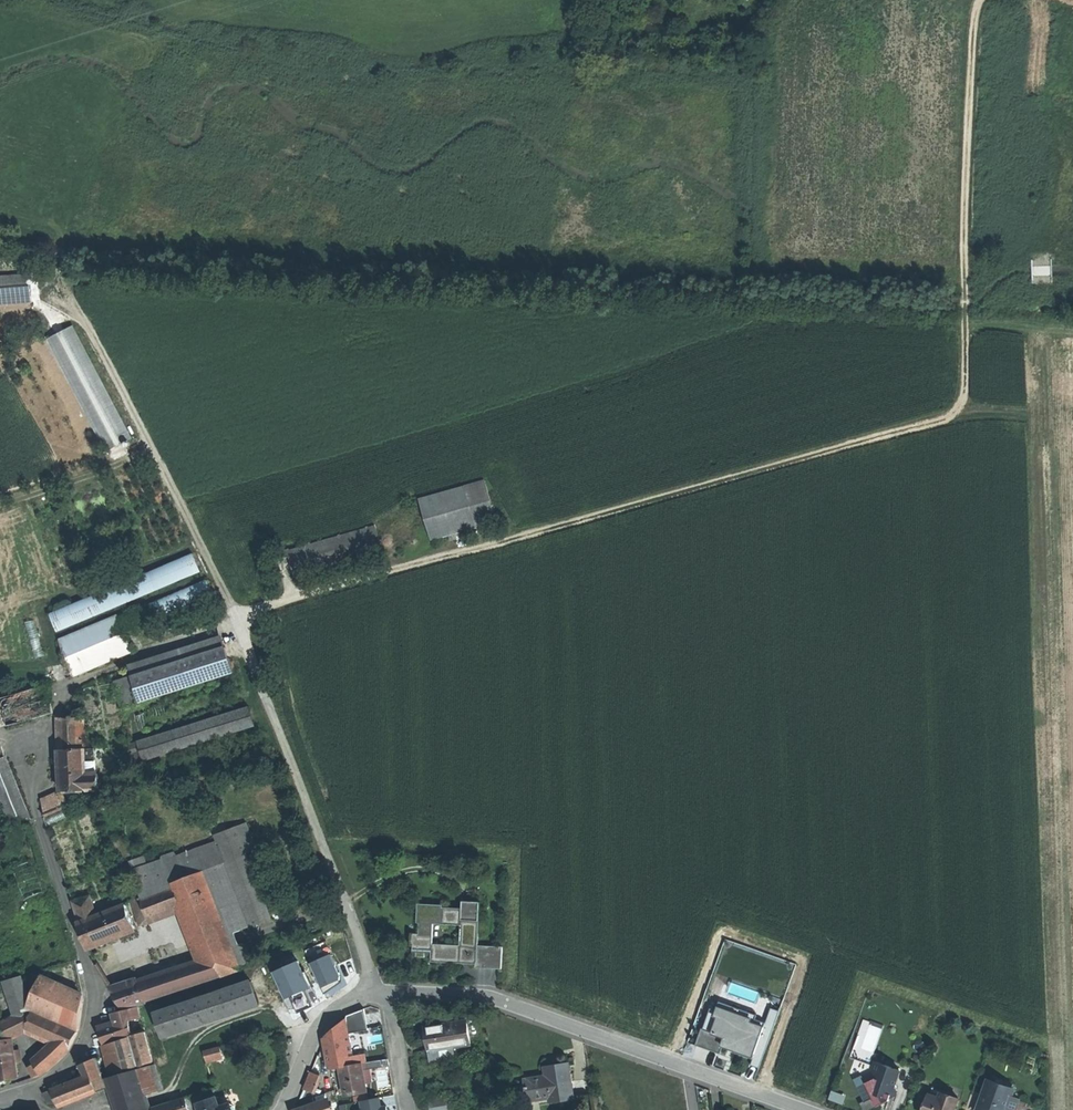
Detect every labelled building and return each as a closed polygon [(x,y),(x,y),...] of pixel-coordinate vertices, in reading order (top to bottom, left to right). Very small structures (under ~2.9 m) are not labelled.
[(1033,257),(1034,282),(1052,282),(1051,257),(1033,257)] [(0,276),(0,302),(31,300),(29,274),(0,276)] [(72,325),(48,337),(108,451),(131,439),(72,325)] [(485,480),(420,498),(431,539),(496,520),(485,480)] [(287,550),(295,577),(383,552),(375,525),(287,550)] [(193,553),(52,613),(60,631),(201,572),(193,553)] [(205,579),(127,612),(135,629),(213,596),(205,579)] [(137,651),(122,615),(62,639),(77,675),(137,651)] [(223,636),(130,668),(133,677),(227,647),(223,636)] [(124,707),(235,672),(227,647),(133,677),(118,681),(124,707)] [(257,726),(251,708),(139,742),(145,760),(257,726)] [(100,790),(99,773),(97,773),(96,748),(86,749),(85,717),(58,718),(60,750),(62,750),(63,771),(64,791),(100,790)] [(0,741),(0,800),(11,827),(31,819),(0,741)] [(46,815),(67,806),(63,794),(58,796),(57,794),(42,800),(46,815)] [(251,926),(271,919),(237,827),(216,834),(251,926)] [(247,927),(216,843),(147,867),(144,857),(131,862),(142,894),(142,897),(133,901),(139,926),(183,910),(202,960),(112,989),(120,1002),(125,1010),(222,977),(240,970),(227,934),(247,927)] [(90,896),(72,901),(88,946),(135,927),(125,904),(96,915),(90,896)] [(475,967),(501,969),(502,947),(477,945),(479,909),(421,906),(420,922),(423,923),(422,934),(411,933),(411,945),(413,945),(412,955),(416,955),(415,956),(425,957),(425,955),(431,956),(430,959),(475,962),(475,967)] [(330,951),(310,960),(324,991),(344,982),(330,951)] [(298,959),(274,970),(286,998),(291,996),(298,1012),(318,1004),(298,959)] [(55,1044),(54,1046),(34,1063),(37,1068),(32,1071),(35,1076),(39,1074),(46,1071),(65,1054),(79,1029),(84,999),(82,994),(41,975),(30,999),(23,975),(4,981),(5,981),(14,1016),(1,1021),(0,1018),(0,1027),(3,1033),(0,1033),(0,1079),(18,1076),(16,1062),(14,1051),(12,1039),(25,1030),(55,1044)] [(252,980),(156,1014),(165,1038),(260,1004),(252,980)] [(758,999),(760,990),(735,985),(733,994),(758,999)] [(114,1013),(117,1023),(101,1028),(104,1038),(105,1044),(103,1044),(111,1074),(154,1062),(145,1032),(133,1035),(129,1020),(141,1017),(138,1007),(125,1010),(114,1013)] [(717,1007),(714,1016),(729,1021),(732,1012),(717,1007)] [(701,1028),(695,1045),(719,1054),(723,1044),(728,1046),(729,1044),(732,1046),(737,1047),(735,1051),(753,1057),(765,1024),(751,1019),(752,1015),(734,1008),(732,1012),(729,1021),(714,1016),(709,1014),(704,1029),(701,1028)] [(347,1018),(326,1036),(331,1069),(340,1068),(343,1082),(345,1094),(367,1091),(362,1063),(366,1063),(357,1016),(347,1018)] [(870,1042),(877,1044),(883,1027),(864,1020),(860,1031),(872,1035),(870,1042)] [(429,1059),(455,1055),(453,1045),(468,1043),(465,1021),(424,1027),(426,1041),(429,1059)] [(212,1049),(215,1060),(223,1057),(220,1047),(212,1049)] [(212,1049),(204,1051),(207,1062),(215,1060),(212,1049)] [(94,1081),(100,1079),(94,1059),(80,1065),(85,1075),(90,1073),(94,1081)] [(872,1070),(854,1079),(864,1101),(873,1097),(877,1106),(889,1100),(890,1097),(891,1093),(896,1090),(894,1085),(899,1070),(875,1061),(872,1070)] [(546,1076),(524,1079),(527,1100),(550,1096),(550,1101),(572,1098),(567,1064),(555,1066),(545,1068),(546,1076)] [(154,1066),(138,1070),(145,1094),(161,1089),(154,1066)] [(94,1095),(97,1094),(96,1091),(101,1089),(110,1086),(117,1109),(150,1109),(145,1094),(138,1070),(138,1069),(93,1082),(90,1074),(43,1093),(51,1109),(93,1092),(94,1095)] [(320,1077),(320,1073),(311,1071),(303,1089),(313,1093),(320,1077)] [(1011,1096),(1013,1090),(988,1080),(977,1109),(1006,1109),(1011,1096)] [(958,1098),(940,1092),(938,1097),(928,1093),(922,1109),(954,1109),(958,1098)] [(359,1109),(387,1109),(385,1095),(358,1098),(359,1109)] [(234,1106),(230,1103),(219,1107),(216,1096),(198,1102),(200,1109),(236,1109),(234,1106)] [(1011,1096),(1006,1109),(1015,1109),(1019,1099),(1011,1096)] [(877,1106),(873,1097),(864,1101),(860,1103),(864,1109),(869,1109),(877,1106)] [(186,1098),(152,1107),(153,1109),(189,1109),(186,1098)] [(328,1102),(302,1109),(331,1109),(328,1102)]
